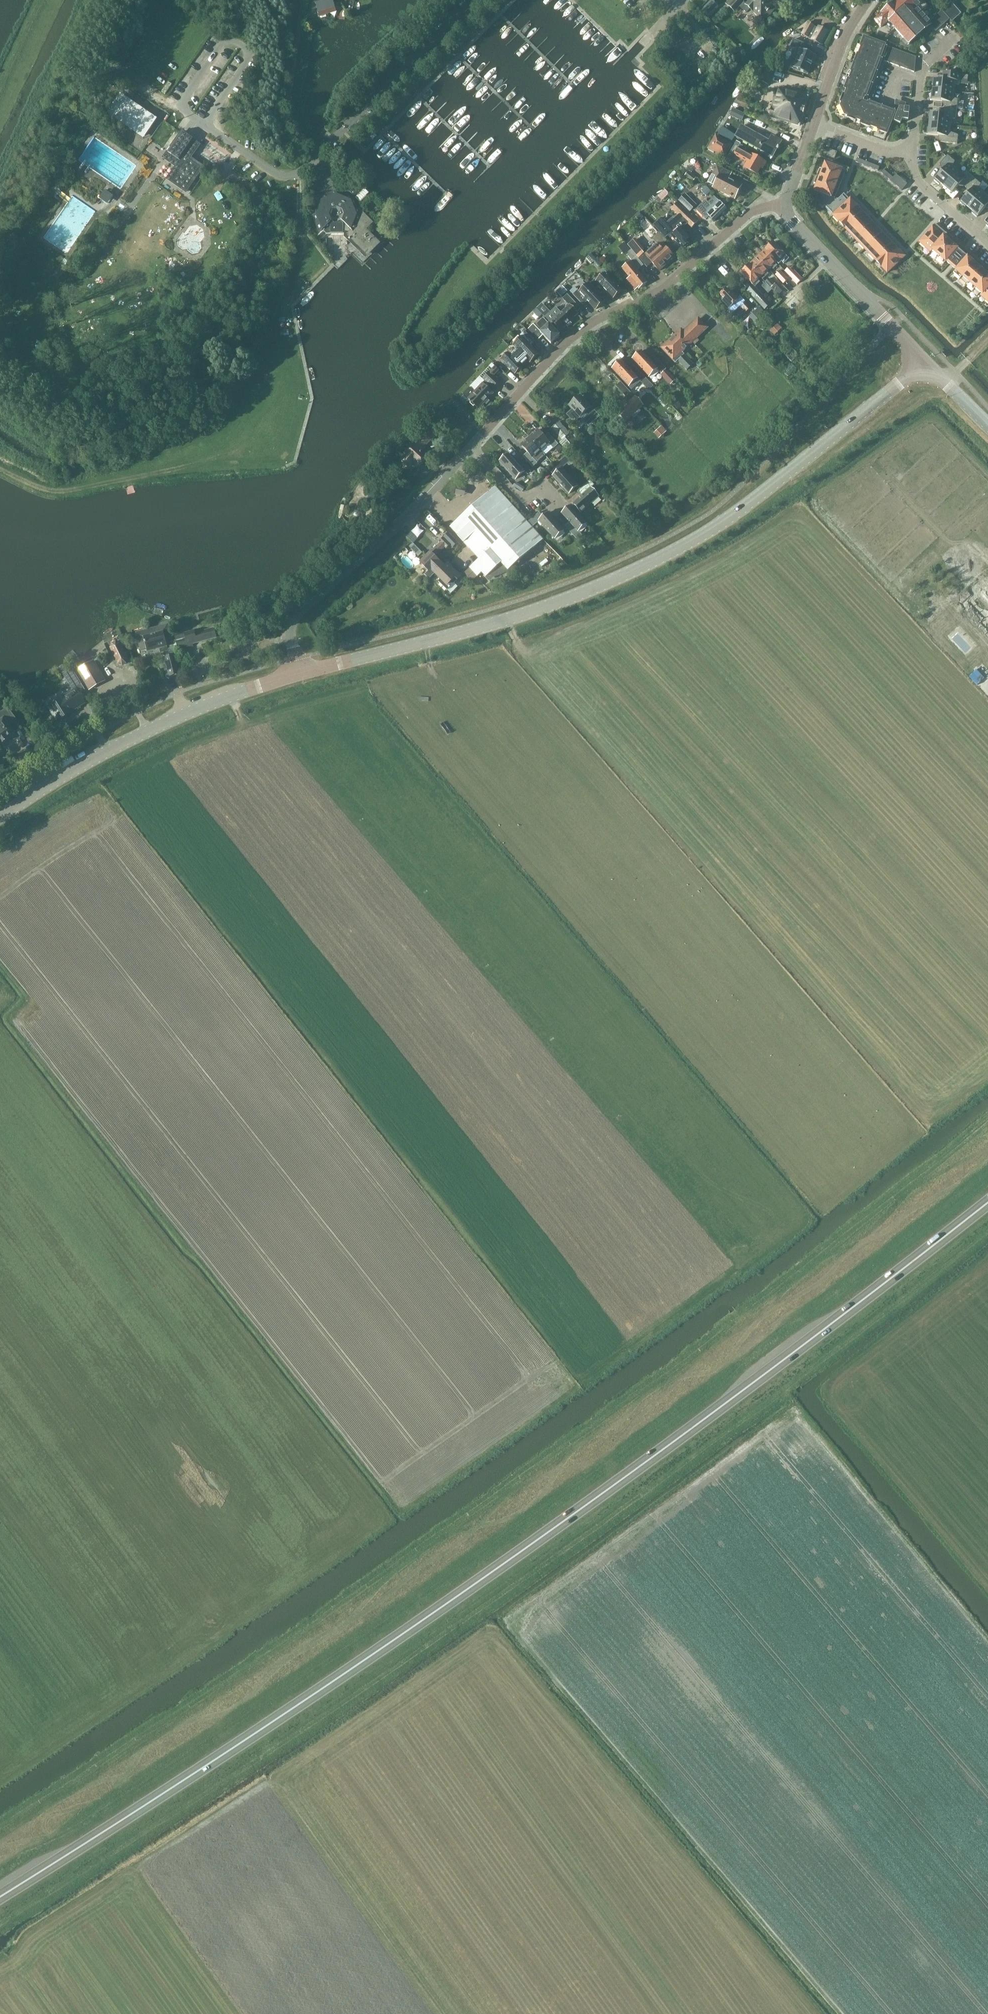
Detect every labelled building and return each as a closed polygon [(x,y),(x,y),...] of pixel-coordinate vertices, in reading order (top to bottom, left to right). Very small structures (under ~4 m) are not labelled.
[(324,1),(315,0),(310,0),(308,4),(307,10),(310,10),(317,8),(318,14),(328,14),(324,1)] [(333,0),(325,0),(324,1),(328,14),(335,9),(333,0)] [(702,9),(709,16),(718,6),(712,0),(711,0),(702,9)] [(727,6),(734,12),(739,7),(746,13),(750,10),(760,19),(762,21),(771,14),(777,5),(775,3),(772,0),(749,0),(745,4),(743,2),(744,1),(742,0),(733,0),(727,6)] [(930,25),(935,31),(948,19),(941,11),(929,22),(920,13),(927,6),(922,0),(897,0),(894,2),(880,13),(881,14),(874,21),(880,28),(887,21),(908,45),(920,35),(922,37),(927,34),(924,31),(930,25)] [(960,13),(951,3),(942,10),(952,21),(960,13)] [(813,26),(814,26),(807,23),(801,34),(811,39),(819,44),(826,31),(818,26),(817,28),(813,26)] [(902,120),(907,120),(908,120),(909,109),(905,108),(906,103),(905,103),(905,104),(895,103),(895,110),(894,110),(895,111),(894,113),(868,103),(868,104),(862,102),(864,96),(865,97),(884,46),(864,38),(860,46),(862,47),(858,55),(857,55),(851,72),(852,72),(849,80),(848,80),(845,89),(846,89),(844,95),(843,94),(839,103),(841,103),(839,107),(844,116),(847,117),(846,119),(855,122),(856,121),(861,123),(860,124),(869,127),(870,126),(878,129),(878,130),(886,134),(891,120),(894,121),(894,122),(900,124),(902,120)] [(792,39),(790,47),(795,49),(788,67),(807,74),(808,74),(807,73),(814,55),(809,53),(811,47),(792,39)] [(899,67),(904,53),(889,47),(884,61),(899,67)] [(904,53),(899,67),(914,72),(915,57),(904,53)] [(768,86),(773,71),(761,67),(756,82),(768,86)] [(932,78),(931,85),(933,85),(933,89),(955,92),(955,85),(959,85),(960,75),(961,69),(956,68),(955,74),(948,74),(942,73),(941,79),(932,78)] [(126,86),(123,90),(133,97),(136,93),(126,86)] [(799,125),(807,97),(779,89),(777,96),(775,96),(769,116),(799,125)] [(954,98),(955,92),(933,89),(932,94),(930,93),(930,100),(945,102),(944,108),(957,109),(958,100),(954,98)] [(145,136),(157,118),(120,93),(108,111),(145,136)] [(745,114),(733,108),(728,118),(734,121),(735,118),(742,121),(745,114)] [(955,118),(957,109),(944,108),(944,114),(928,112),(928,119),(929,119),(929,124),(951,126),(952,119),(955,118)] [(950,132),(951,126),(929,124),(928,128),(927,128),(926,134),(941,136),(940,142),(957,144),(958,135),(950,132)] [(731,142),(735,136),(736,135),(723,126),(718,133),(731,142)] [(735,136),(759,149),(772,156),(780,140),(771,135),(768,140),(749,129),(747,131),(740,127),(736,135),(735,136)] [(201,144),(181,130),(168,149),(162,157),(174,166),(166,178),(186,193),(204,166),(191,157),(201,144)] [(708,147),(707,149),(714,153),(715,151),(723,157),(730,145),(722,140),(715,136),(708,147)] [(739,145),(740,143),(736,141),(729,152),(747,162),(744,167),(755,173),(759,166),(761,167),(764,162),(744,151),(745,148),(739,145)] [(943,186),(958,170),(953,165),(954,162),(947,155),(939,165),(944,169),(933,180),(939,185),(940,184),(943,186)] [(855,162),(866,166),(878,171),(879,167),(857,158),(855,162)] [(816,177),(814,184),(817,185),(814,191),(818,193),(817,197),(814,199),(822,208),(824,206),(833,215),(836,219),(881,267),(887,273),(904,256),(850,199),(849,199),(847,201),(842,195),(838,199),(835,198),(846,169),(834,164),(832,166),(828,165),(825,163),(822,169),(820,168),(817,175),(816,177)] [(741,185),(729,179),(732,173),(714,164),(711,170),(713,171),(707,183),(713,186),(712,187),(734,199),(741,185)] [(881,173),(890,181),(893,178),(883,170),(881,173)] [(965,187),(973,178),(966,171),(962,174),(958,170),(943,186),(946,189),(945,190),(950,195),(960,183),(965,187)] [(696,178),(688,171),(684,176),(693,183),(696,178)] [(893,178),(890,181),(901,191),(907,184),(903,180),(896,174),(893,178)] [(969,209),(984,192),(979,188),(980,184),(973,178),(965,187),(969,191),(959,203),(965,207),(966,206),(969,209)] [(373,223),(357,207),(360,203),(359,203),(369,193),(364,189),(361,192),(353,184),(347,190),(349,192),(346,195),(345,195),(328,195),(316,207),(316,224),(326,234),(347,234),(365,251),(367,253),(379,241),(367,229),(373,223)] [(711,191),(706,186),(701,192),(706,197),(711,191)] [(113,196),(104,190),(99,199),(107,204),(113,196)] [(969,209),(972,212),(971,213),(976,217),(986,206),(987,207),(987,196),(984,192),(969,209)] [(678,201),(690,212),(697,205),(685,194),(678,201)] [(726,209),(715,196),(707,203),(705,200),(696,209),(705,219),(708,216),(713,221),(726,209)] [(690,228),(697,222),(676,203),(670,209),(677,216),(674,218),(671,218),(666,223),(662,217),(653,224),(665,238),(668,236),(670,238),(672,236),(683,247),(691,240),(681,229),(686,224),(690,228)] [(639,212),(635,216),(639,221),(643,218),(639,212)] [(645,220),(639,225),(650,239),(652,237),(656,242),(643,254),(643,253),(639,258),(647,267),(652,263),(659,271),(674,257),(663,244),(666,241),(658,232),(656,233),(645,220)] [(919,242),(930,252),(932,250),(939,256),(937,258),(943,264),(946,261),(956,270),(953,273),(960,279),(962,276),(969,282),(967,284),(973,290),(975,288),(982,294),(980,295),(987,302),(987,270),(935,224),(919,242)] [(624,233),(620,237),(627,245),(631,241),(624,233)] [(766,251),(777,263),(780,260),(782,261),(785,258),(783,256),(785,255),(774,243),(766,251)] [(637,270),(642,265),(643,265),(631,250),(626,254),(632,260),(622,268),(629,277),(626,280),(635,290),(638,288),(639,289),(647,282),(637,270)] [(775,264),(777,263),(766,251),(758,258),(769,270),(772,268),(773,270),(777,266),(775,264)] [(593,262),(598,267),(602,264),(596,258),(593,262)] [(766,273),(769,270),(758,258),(750,266),(761,278),(763,280),(768,275),(766,273)] [(758,281),(761,278),(750,266),(742,273),(753,285),(754,284),(756,286),(759,283),(758,281)] [(784,271),(797,284),(802,279),(794,270),(793,271),(789,266),(784,271)] [(779,271),(775,275),(783,284),(787,280),(779,271)] [(613,299),(621,291),(605,273),(597,281),(595,279),(590,284),(600,295),(605,290),(613,299)] [(769,278),(765,281),(771,288),(774,284),(769,278)] [(766,283),(762,286),(768,293),(772,289),(766,283)] [(820,300),(829,291),(822,283),(812,292),(820,300)] [(583,305),(587,301),(595,310),(604,302),(588,284),(579,292),(578,290),(577,291),(574,288),(570,292),(573,295),(583,305)] [(561,296),(567,291),(562,286),(556,291),(561,296)] [(726,289),(720,294),(724,299),(722,301),(729,308),(733,313),(740,307),(745,312),(750,308),(740,297),(738,299),(729,289),(727,291),(726,289)] [(828,308),(837,299),(829,291),(820,300),(828,308)] [(765,309),(770,304),(759,292),(754,298),(765,309)] [(810,309),(820,300),(812,292),(803,302),(810,309)] [(560,330),(578,314),(573,309),(577,305),(567,294),(563,299),(569,306),(561,313),(555,306),(544,317),(551,324),(553,323),(560,330)] [(837,317),(846,308),(837,299),(828,308),(837,317)] [(819,318),(828,308),(820,300),(810,309),(819,318)] [(749,316),(754,322),(765,313),(761,307),(749,316)] [(827,327),(837,317),(828,308),(819,318),(827,327)] [(845,326),(854,317),(846,308),(837,317),(845,326)] [(845,326),(837,317),(827,327),(835,335),(845,326)] [(551,344),(560,336),(543,318),(535,326),(533,324),(528,329),(538,340),(543,335),(551,344)] [(681,330),(661,348),(676,363),(678,361),(685,368),(686,370),(693,364),(691,362),(685,355),(682,351),(692,342),(694,344),(699,339),(697,337),(707,329),(698,319),(684,333),(681,330)] [(782,329),(777,324),(770,330),(774,335),(782,329)] [(508,353),(501,360),(514,373),(520,367),(519,366),(527,359),(530,362),(538,354),(530,345),(535,341),(525,331),(520,335),(522,337),(513,345),(518,350),(511,356),(508,353)] [(675,380),(666,370),(653,356),(649,360),(641,351),(632,359),(648,377),(657,369),(661,374),(670,384),(675,380)] [(621,361),(612,369),(631,390),(640,382),(641,383),(642,382),(646,386),(649,390),(653,386),(649,382),(646,379),(633,365),(629,369),(621,361)] [(463,394),(460,397),(461,399),(465,403),(467,403),(469,401),(470,403),(471,402),(478,409),(493,393),(488,388),(490,386),(492,388),(499,381),(494,376),(499,371),(494,366),(482,379),(485,381),(482,383),(482,382),(474,391),(471,388),(469,388),(463,394)] [(616,386),(626,397),(630,393),(620,382),(616,386)] [(595,413),(594,412),(579,396),(568,405),(572,409),(566,414),(574,423),(580,418),(585,414),(589,418),(594,423),(600,417),(596,413),(595,413)] [(634,397),(617,414),(625,422),(631,416),(633,418),(640,412),(639,410),(643,406),(634,397)] [(668,415),(674,419),(678,413),(672,409),(668,415)] [(552,428),(548,431),(559,443),(570,433),(559,421),(552,428)] [(433,424),(425,433),(431,439),(439,430),(433,424)] [(666,431),(661,426),(654,433),(659,438),(666,431)] [(529,437),(541,451),(549,444),(553,449),(558,444),(548,433),(544,437),(537,430),(529,437)] [(532,467),(545,456),(529,437),(528,437),(529,438),(521,445),(527,452),(523,456),(532,467)] [(418,466),(426,458),(418,451),(422,447),(416,441),(405,453),(399,460),(409,469),(415,463),(418,466)] [(499,461),(515,479),(524,472),(525,474),(530,469),(520,458),(516,462),(508,453),(499,461)] [(562,468),(570,461),(573,458),(568,454),(565,456),(553,468),(557,472),(552,476),(568,494),(577,486),(562,468)] [(581,496),(572,504),(580,513),(598,497),(591,488),(594,485),(590,480),(577,491),(581,496)] [(516,482),(513,486),(522,492),(524,488),(516,482)] [(532,527),(528,522),(496,486),(483,498),(450,528),(474,554),(480,548),(490,559),(493,557),(500,564),(506,571),(507,570),(530,549),(542,538),(532,527)] [(570,505),(561,513),(569,522),(565,526),(577,540),(582,536),(578,531),(586,523),(570,505)] [(528,522),(532,527),(539,521),(554,539),(563,531),(547,513),(543,517),(539,512),(528,522)] [(629,531),(634,527),(628,520),(623,524),(629,531)] [(409,532),(406,536),(412,542),(415,539),(409,532)] [(444,549),(449,545),(452,548),(458,543),(448,532),(438,541),(440,543),(439,544),(420,563),(424,567),(428,571),(424,575),(429,579),(434,574),(438,570),(434,566),(438,562),(433,557),(443,548),(444,549)] [(562,548),(556,543),(552,547),(558,552),(562,548)] [(479,559),(468,569),(476,577),(481,573),(485,578),(485,577),(500,564),(493,557),(490,559),(480,548),(474,554),(479,559)] [(438,570),(434,574),(440,580),(439,582),(447,590),(456,582),(460,578),(447,565),(444,568),(438,562),(434,566),(438,570)] [(509,571),(507,570),(506,571),(500,564),(485,577),(488,581),(495,577),(500,575),(503,574),(509,571)] [(987,629),(987,587),(983,582),(962,602),(987,629)] [(193,644),(217,638),(214,628),(195,633),(195,630),(185,633),(185,631),(174,634),(178,649),(187,647),(188,648),(194,646),(193,644)] [(151,630),(136,634),(139,646),(141,651),(147,649),(148,653),(167,647),(166,644),(173,642),(169,631),(153,636),(151,630)] [(127,663),(128,658),(121,644),(118,642),(111,646),(110,650),(116,663),(121,666),(127,663)] [(164,657),(169,678),(180,675),(178,667),(180,666),(177,654),(164,657)] [(93,659),(73,671),(85,693),(105,681),(93,659)] [(63,696),(47,706),(48,708),(56,722),(59,721),(60,722),(61,722),(62,722),(63,722),(64,722),(65,721),(66,720),(66,719),(66,718),(66,717),(65,715),(72,711),(71,710),(72,710),(76,707),(84,703),(89,699),(85,693),(73,671),(72,671),(64,676),(74,692),(64,697),(63,696)] [(2,741),(3,743),(7,740),(6,738),(15,732),(12,729),(19,724),(7,708),(0,713),(0,743),(2,741)]
